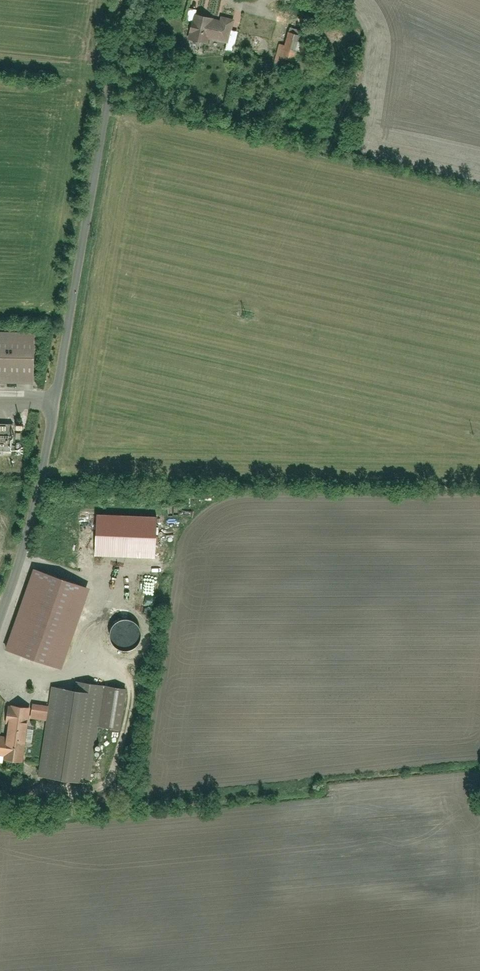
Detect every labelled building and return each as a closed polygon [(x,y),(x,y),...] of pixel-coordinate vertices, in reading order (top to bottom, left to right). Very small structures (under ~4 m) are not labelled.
[(187,36),(188,37),(186,44),(204,47),(206,40),(225,43),(229,21),(191,14),(187,36)] [(251,50),(254,40),(271,43),(274,26),(257,22),(258,19),(240,15),(234,46),(251,50)] [(287,35),(281,59),(300,64),(306,39),(287,35)] [(268,63),(253,59),(249,72),(264,76),(268,63)] [(34,384),(35,336),(0,335),(0,383),(34,384)] [(13,452),(14,426),(0,425),(0,451),(13,452)] [(34,573),(32,587),(86,596),(88,581),(34,573)] [(54,650),(59,621),(77,624),(81,600),(23,591),(15,644),(54,650)] [(4,643),(2,660),(43,667),(46,650),(4,643)] [(38,773),(92,781),(105,689),(52,681),(48,709),(46,723),(38,773)] [(0,764),(1,761),(22,764),(25,743),(31,744),(33,731),(27,730),(28,721),(46,723),(48,709),(10,703),(9,709),(5,708),(3,724),(6,724),(4,738),(0,737),(0,764)]
